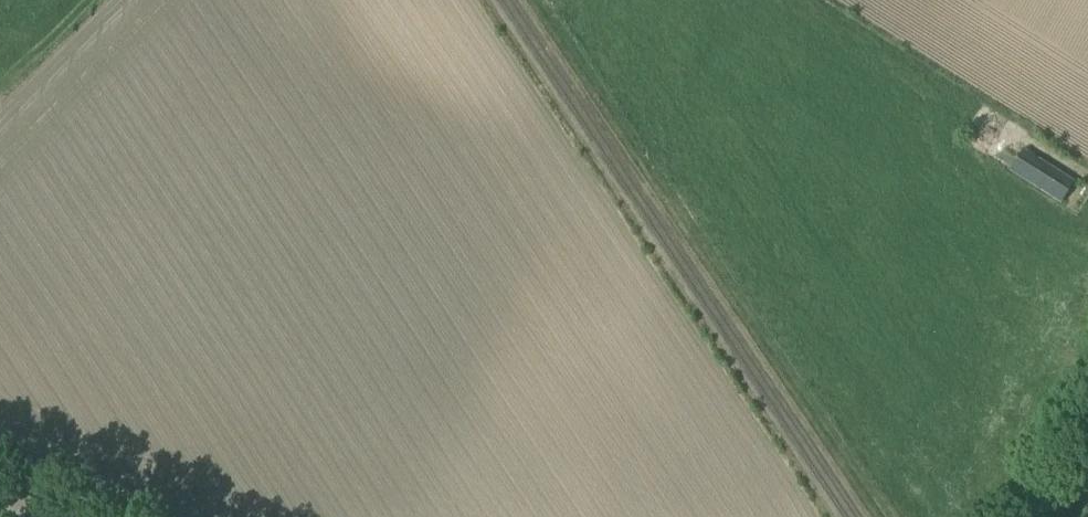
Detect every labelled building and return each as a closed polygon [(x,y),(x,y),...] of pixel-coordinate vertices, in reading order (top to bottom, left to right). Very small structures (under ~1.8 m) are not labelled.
[(1059,204),(1074,182),(1023,149),(1008,171),(1059,204)]
